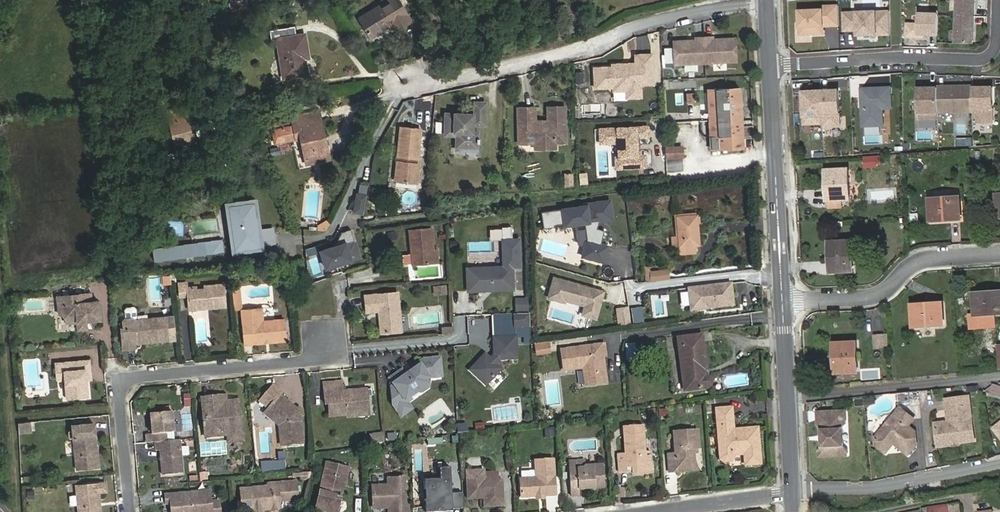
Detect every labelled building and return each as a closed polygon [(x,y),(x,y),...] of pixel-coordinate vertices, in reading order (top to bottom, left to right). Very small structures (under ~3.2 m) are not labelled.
[(230,12),(248,9),(247,0),(228,0),(230,12)] [(360,18),(371,36),(392,23),(397,31),(411,21),(398,0),(389,0),(360,18)] [(975,0),(957,0),(956,43),(973,44),(975,0)] [(825,10),(800,10),(800,37),(826,37),(826,28),(841,28),(841,4),(825,5),(825,10)] [(559,6),(564,35),(565,35),(570,35),(566,5),(559,6)] [(890,11),(845,13),(846,32),(860,32),(860,37),(891,36),(890,11)] [(937,36),(938,12),(919,11),(918,35),(937,36)] [(295,26),(270,30),(271,40),(277,39),(284,78),(308,74),(304,53),(308,53),(305,34),(296,35),(295,26)] [(696,41),(674,42),(675,65),(736,61),(735,39),(713,40),(712,37),(696,38),(696,41)] [(665,62),(673,63),(674,48),(665,47),(665,62)] [(655,50),(637,50),(637,59),(611,59),(611,63),(591,63),(592,91),(627,91),(629,100),(645,96),(644,86),(655,86),(655,50)] [(973,123),(993,122),(992,87),(981,88),(972,88),(972,86),(937,87),(937,88),(918,88),(918,119),(938,119),(938,113),(973,112),(973,123)] [(891,87),(861,88),(863,126),(883,126),(882,109),(892,108),(891,87)] [(708,90),(712,149),(744,147),(741,89),(708,90)] [(840,90),(806,92),(807,127),(823,128),(824,131),(844,129),(840,90)] [(688,104),(697,102),(694,92),(686,94),(688,104)] [(475,102),(475,114),(446,114),(445,135),(457,135),(457,145),(462,145),(462,147),(473,148),(473,145),(478,145),(478,142),(479,142),(479,138),(478,138),(478,132),(473,132),(473,124),(485,125),(485,102),(475,102)] [(535,107),(518,107),(519,131),(524,131),(525,143),(535,143),(535,148),(556,147),(556,142),(566,142),(565,106),(548,107),(548,120),(548,124),(536,124),(536,121),(535,107)] [(167,112),(172,134),(175,133),(178,147),(195,143),(187,107),(167,112)] [(292,118),(293,126),(322,120),(320,112),(292,118)] [(322,137),(325,137),(322,120),(293,126),(284,128),(273,131),(275,144),(300,138),(306,164),(326,159),(322,137)] [(649,125),(599,128),(600,143),(617,142),(618,156),(616,156),(616,169),(646,167),(645,154),(638,155),(637,138),(650,137),(649,125)] [(395,180),(417,183),(419,164),(413,163),(413,157),(418,158),(422,129),(401,127),(398,156),(400,156),(400,162),(397,162),(395,180)] [(667,148),(667,158),(683,157),(682,147),(667,148)] [(880,161),(869,161),(869,170),(880,169),(880,161)] [(849,200),(848,170),(825,171),(827,201),(829,201),(842,200),(849,200)] [(564,186),(572,186),(572,174),(564,174),(564,186)] [(353,211),(363,213),(366,195),(356,193),(353,211)] [(959,197),(930,199),(931,221),(961,219),(959,197)] [(232,236),(234,250),(259,246),(258,233),(255,233),(252,216),(255,216),(254,202),(245,203),(244,199),(234,201),(234,205),(228,206),(230,219),(232,219),(234,236),(232,236)] [(829,201),(829,208),(842,207),(842,200),(829,201)] [(610,201),(541,210),(543,227),(584,222),(586,238),(580,256),(602,263),(607,246),(600,244),(604,230),(596,228),(599,220),(612,218),(610,201)] [(697,215),(677,217),(679,236),(671,236),(672,247),(679,247),(680,254),(696,253),(695,246),(697,245),(696,223),(698,222),(697,215)] [(318,230),(325,230),(329,223),(325,220),(318,225),(318,230)] [(416,264),(430,263),(434,257),(432,228),(409,230),(411,249),(415,249),(416,264)] [(320,253),(326,269),(359,257),(349,230),(340,233),(338,238),(340,239),(336,247),(334,247),(320,253)] [(397,239),(396,231),(387,232),(388,241),(397,239)] [(152,250),(154,263),(223,253),(221,241),(152,250)] [(853,271),(852,241),(829,243),(831,272),(853,271)] [(309,255),(320,251),(318,245),(306,250),(309,255)] [(467,268),(468,291),(513,289),(512,266),(467,268)] [(669,268),(650,271),(651,281),(670,279),(669,268)] [(598,319),(606,294),(554,279),(549,296),(585,307),(583,314),(598,319)] [(734,282),(690,287),(693,310),(736,305),(734,282)] [(187,288),(187,283),(179,284),(180,296),(188,296),(189,310),(226,306),(224,284),(205,286),(205,289),(196,290),(196,287),(187,288)] [(445,285),(434,286),(435,295),(446,294),(445,285)] [(239,288),(232,289),(233,298),(240,297),(239,288)] [(380,333),(401,331),(398,292),(365,295),(367,312),(378,311),(380,333)] [(974,293),(975,316),(981,315),(994,315),(999,314),(999,292),(974,293)] [(99,301),(92,301),(91,293),(57,296),(59,312),(62,312),(66,319),(66,323),(77,322),(78,330),(87,329),(87,321),(100,320),(99,301)] [(233,298),(234,310),(241,309),(240,297),(233,298)] [(515,311),(528,311),(528,298),(515,298),(515,311)] [(942,303),(912,305),(914,327),(943,325),(942,303)] [(125,310),(126,318),(133,317),(137,320),(136,309),(134,307),(127,308),(125,310)] [(285,320),(263,322),(262,308),(241,309),(244,344),(287,340),(285,320)] [(514,314),(515,326),(530,326),(529,313),(514,314)] [(994,315),(981,315),(982,325),(994,324),(994,315)] [(122,329),(124,349),(135,348),(134,343),(169,340),(166,318),(137,320),(133,317),(126,318),(123,321),(124,329),(122,329)] [(873,334),(874,349),(889,348),(888,333),(873,334)] [(702,335),(677,338),(684,391),(706,388),(709,386),(711,384),(712,381),(710,378),(708,376),(705,375),(704,369),(707,369),(702,335)] [(516,358),(515,336),(493,337),(494,354),(490,358),(485,353),(470,369),(486,385),(501,369),(496,364),(500,359),(516,358)] [(549,351),(547,341),(535,343),(536,353),(549,351)] [(603,356),(606,356),(604,343),(561,350),(564,370),(583,367),(586,385),(607,382),(603,356)] [(636,358),(635,343),(625,344),(626,359),(636,358)] [(858,372),(857,343),(834,344),(835,373),(858,372)] [(134,351),(125,351),(125,363),(134,363),(134,351)] [(391,387),(393,403),(399,403),(407,397),(411,396),(417,391),(421,392),(427,388),(428,383),(425,380),(429,377),(441,376),(439,358),(423,359),(418,363),(418,366),(413,369),(410,368),(404,373),(401,370),(390,378),(390,380),(394,384),(391,387)] [(89,360),(56,364),(56,368),(57,371),(57,374),(57,379),(65,378),(67,398),(88,396),(86,369),(90,369),(89,360)] [(342,381),(324,383),(325,403),(329,403),(330,416),(347,414),(347,417),(361,415),(360,409),(369,408),(367,389),(350,391),(350,392),(343,393),(342,381)] [(303,443),(300,415),(298,416),(297,410),(280,395),(282,393),(273,385),(262,398),(266,402),(263,406),(279,419),(281,445),(303,443)] [(393,405),(401,416),(414,407),(409,400),(421,392),(417,391),(411,396),(407,397),(399,403),(393,403),(393,405)] [(935,423),(938,445),(948,443),(951,440),(958,439),(960,437),(965,436),(965,441),(975,440),(969,396),(945,399),(948,421),(935,423)] [(212,397),(202,398),(205,429),(227,427),(229,442),(243,440),(240,400),(212,402),(212,397)] [(909,425),(914,419),(900,407),(875,438),(875,445),(885,453),(894,442),(896,443),(896,445),(907,454),(915,444),(916,431),(909,425)] [(732,408),(716,409),(720,458),(723,461),(731,460),(734,457),(734,454),(744,454),(745,465),(760,464),(757,428),(733,429),(732,408)] [(844,411),(819,412),(819,419),(818,420),(818,426),(821,428),(821,433),(823,435),(824,440),(821,443),(821,447),(819,449),(819,456),(847,455),(846,449),(841,444),(840,430),(845,424),(845,418),(844,418),(844,411)] [(151,414),(153,434),(145,435),(146,443),(155,442),(168,441),(167,433),(174,432),(172,412),(151,414)] [(31,422),(18,423),(19,433),(32,431),(31,422)] [(73,425),(77,470),(99,468),(97,451),(95,449),(95,446),(95,443),(94,423),(73,425)] [(556,423),(548,424),(548,432),(557,432),(556,423)] [(646,473),(645,458),(644,438),(643,425),(624,427),(626,454),(618,454),(619,472),(627,472),(627,467),(633,466),(633,473),(646,473)] [(699,448),(698,430),(673,431),(675,453),(668,454),(669,472),(677,472),(677,468),(689,468),(695,461),(694,449),(699,448)] [(370,434),(373,444),(385,441),(383,432),(370,434)] [(155,442),(156,450),(160,449),(163,475),(184,473),(180,440),(168,441),(155,442)] [(521,497),(556,495),(553,459),(534,460),(536,477),(519,479),(521,497)] [(585,460),(569,461),(569,466),(575,466),(577,468),(583,468),(585,465),(585,460)] [(315,509),(326,511),(337,511),(344,484),(346,484),(349,468),(326,462),(315,509)] [(569,466),(571,496),(579,495),(579,487),(584,487),(587,488),(605,487),(604,464),(585,465),(583,468),(577,468),(575,466),(569,466)] [(424,480),(425,489),(426,489),(426,499),(425,499),(426,511),(437,511),(452,511),(452,509),(463,508),(462,492),(451,493),(450,467),(439,468),(439,479),(424,480)] [(502,480),(498,480),(498,472),(483,472),(483,469),(466,470),(468,498),(478,498),(480,495),(483,495),(484,497),(484,507),(504,506),(502,480)] [(199,472),(200,480),(209,479),(207,471),(199,472)] [(373,508),(389,507),(389,511),(408,511),(407,506),(405,506),(405,496),(402,496),(402,488),(404,488),(404,477),(388,478),(388,485),(373,485),(373,508)] [(240,489),(243,511),(252,510),(258,508),(264,509),(271,509),(271,511),(278,510),(278,508),(285,507),(284,500),(284,494),(298,492),(297,481),(283,482),(283,485),(240,489)] [(99,492),(106,491),(105,482),(76,485),(79,511),(101,511),(99,492)] [(171,504),(172,511),(221,511),(220,501),(211,502),(210,490),(165,495),(166,505),(171,504)] [(284,494),(284,500),(299,499),(298,492),(284,494)] [(949,504),(950,511),(960,511),(959,503),(949,504)]
